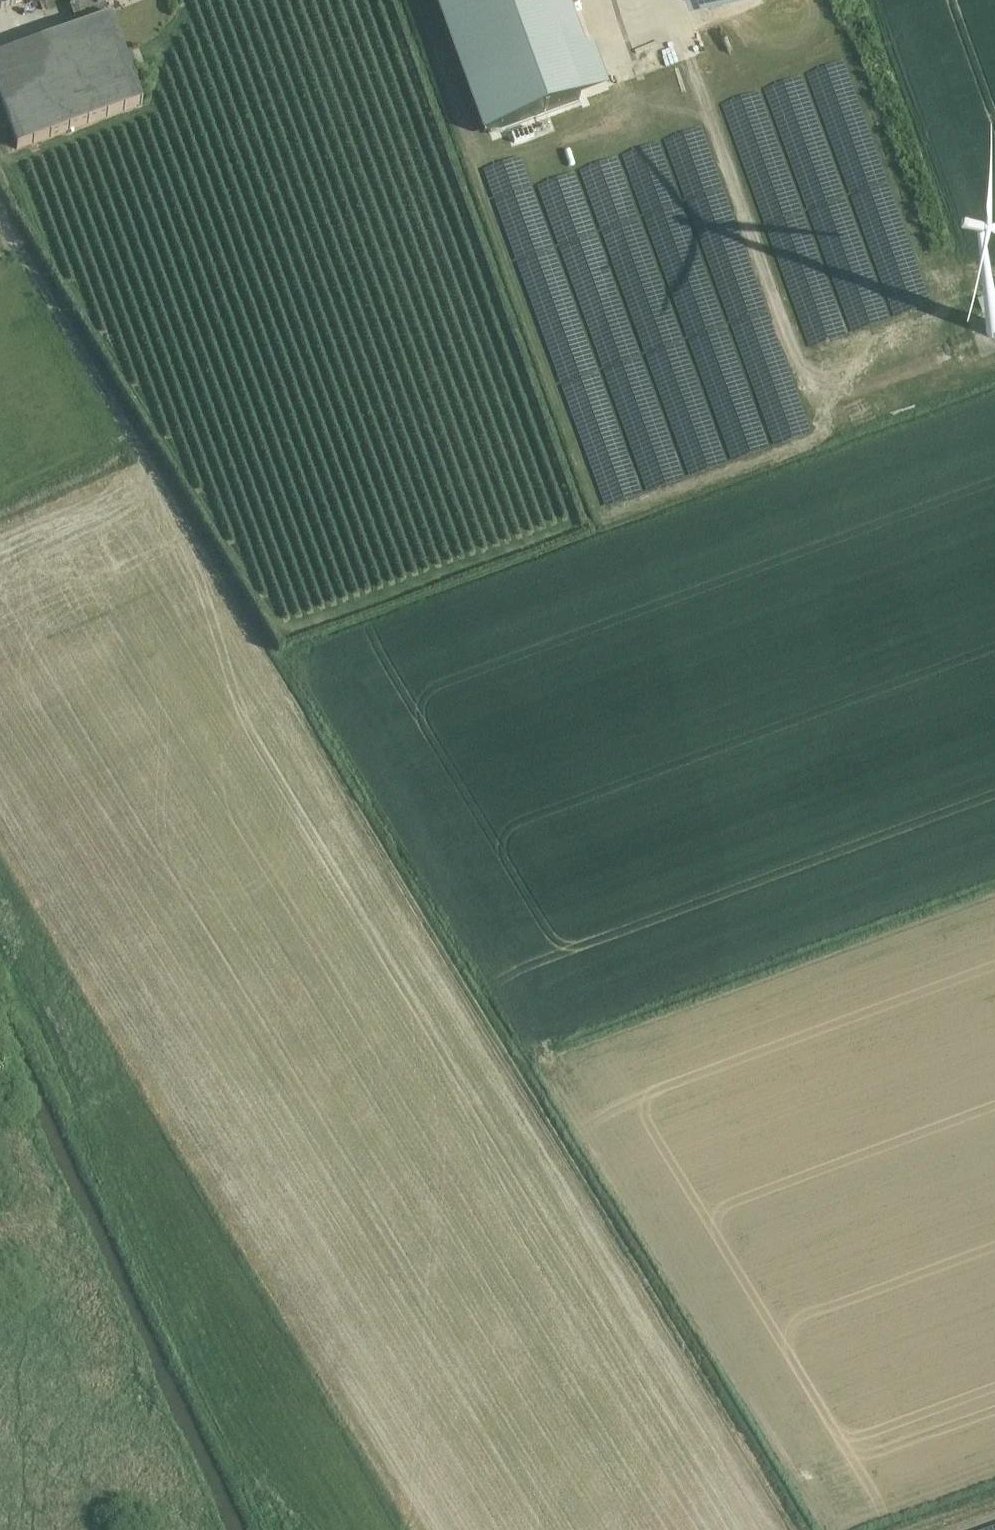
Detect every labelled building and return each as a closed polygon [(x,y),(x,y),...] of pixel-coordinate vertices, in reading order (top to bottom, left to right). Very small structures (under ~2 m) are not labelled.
[(19,149),(142,104),(106,4),(116,0),(87,0),(69,6),(78,29),(0,58),(0,100),(6,115),(0,117),(0,125),(2,129),(10,126),(19,149)] [(484,135),(490,132),(580,100),(544,0),(435,0),(484,135)]
